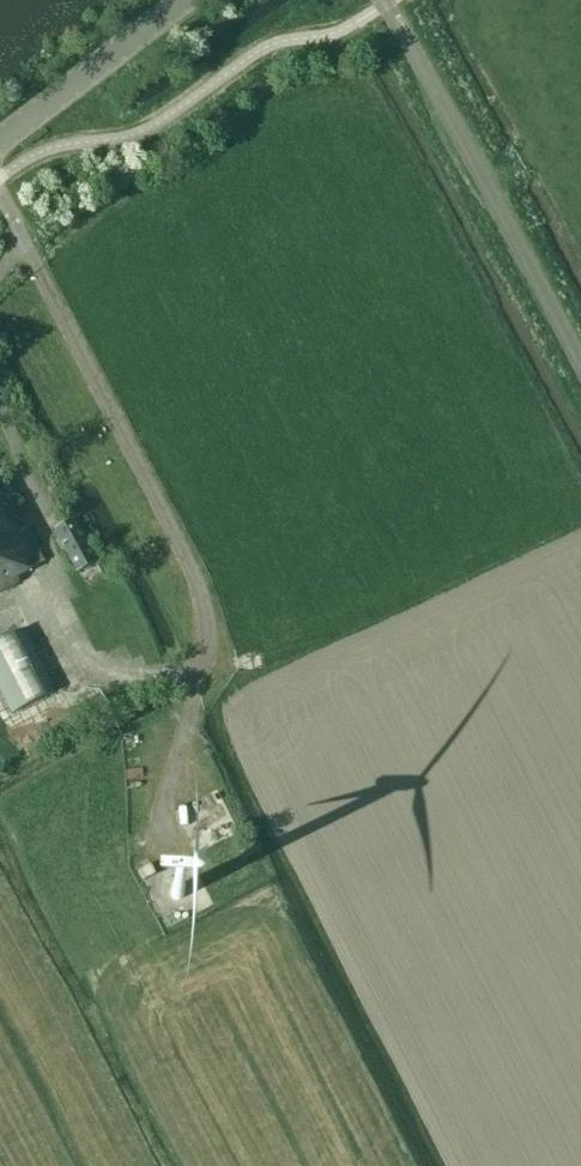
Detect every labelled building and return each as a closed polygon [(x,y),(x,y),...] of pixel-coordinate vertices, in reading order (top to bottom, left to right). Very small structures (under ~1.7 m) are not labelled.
[(18,581),(15,575),(43,561),(26,527),(17,532),(10,518),(4,505),(3,506),(0,501),(0,590),(18,581)] [(102,574),(72,518),(53,529),(76,572),(72,574),(79,587),(102,574)] [(24,628),(0,640),(0,692),(11,715),(56,692),(24,628)] [(198,820),(198,821),(198,823),(199,824),(199,825),(200,826),(201,827),(203,828),(204,829),(205,829),(207,829),(208,828),(210,827),(211,826),(212,825),(212,824),(213,822),(213,821),(212,819),(212,818),(211,817),(210,816),(209,815),(208,815),(206,814),(204,814),(203,815),(201,816),(200,816),(199,818),(199,819),(198,820)] [(144,883),(159,877),(153,863),(139,868),(144,883)]
